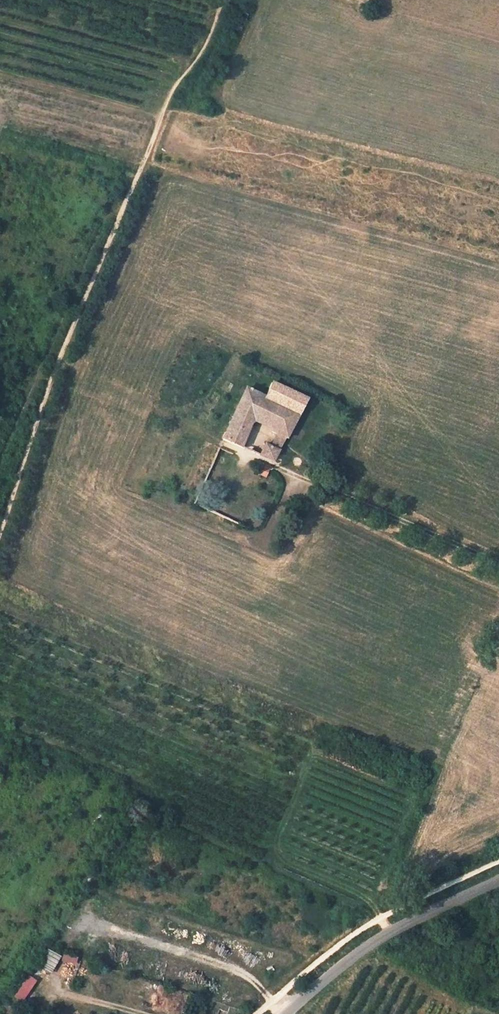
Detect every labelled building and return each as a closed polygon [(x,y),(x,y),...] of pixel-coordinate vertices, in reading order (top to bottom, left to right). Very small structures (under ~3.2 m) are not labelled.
[(287,435),(306,399),(272,383),(264,398),(245,389),(221,440),(241,448),(248,433),(243,430),(249,418),(272,428),(287,435)] [(272,428),(270,431),(277,434),(285,438),(287,435),(272,428)] [(277,434),(274,439),(282,443),(285,438),(277,434)] [(272,462),(282,443),(274,439),(271,447),(264,444),(259,456),(272,462)] [(262,465),(257,474),(264,477),(269,469),(262,465)] [(39,966),(52,973),(61,956),(49,949),(39,966)] [(77,963),(78,957),(64,955),(63,962),(77,963)] [(24,1003),(37,979),(27,974),(15,998),(24,1003)]
